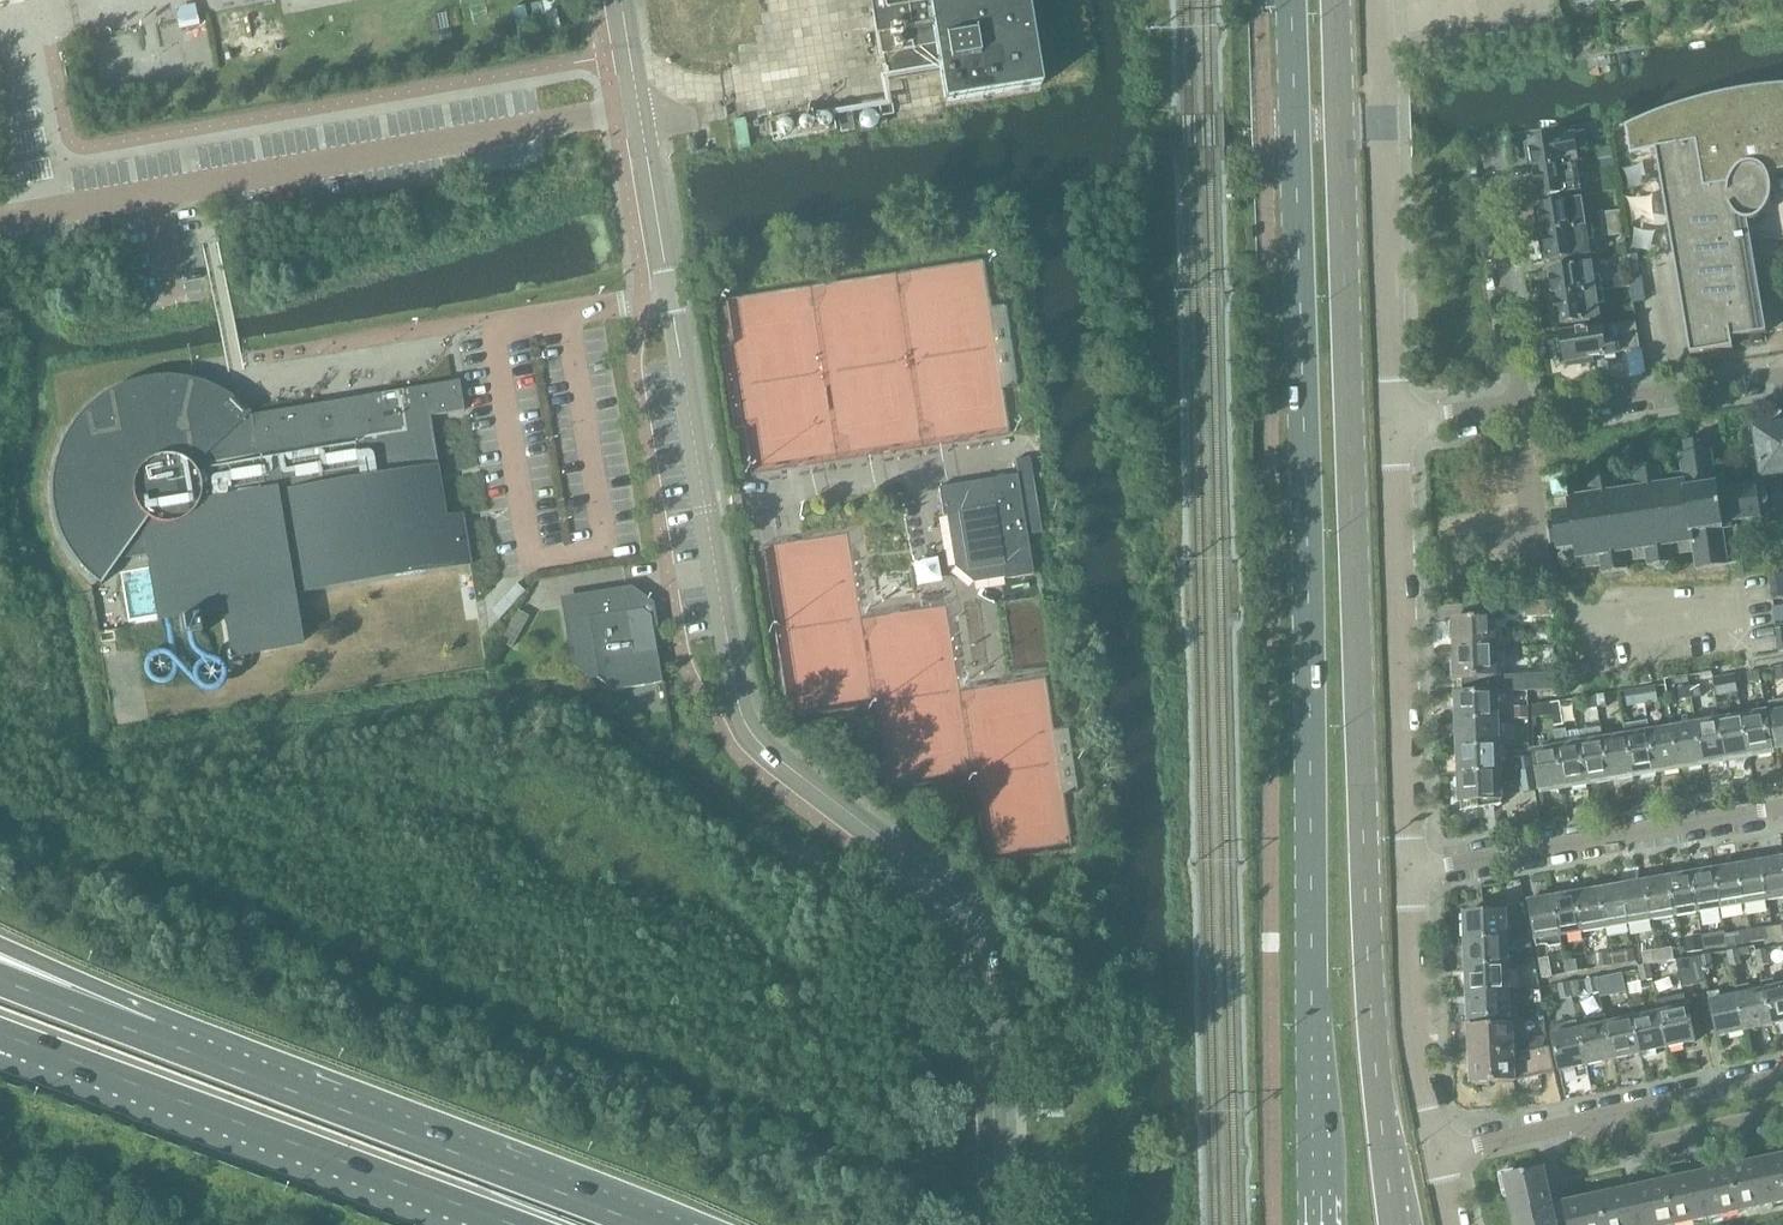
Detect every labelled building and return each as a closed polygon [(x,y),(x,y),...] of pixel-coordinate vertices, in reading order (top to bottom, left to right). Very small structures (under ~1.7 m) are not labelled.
[(1611,132),(1611,134),(1626,127),(1630,156),(1656,152),(1690,356),(1733,348),(1732,339),(1767,333),(1748,222),(1759,217),(1767,209),(1771,198),(1772,186),(1768,175),(1782,173),(1782,87),(1765,88),(1712,97),(1661,112),(1611,132)] [(850,108),(837,110),(842,134),(854,132),(850,108)] [(1533,157),(1534,168),(1585,161),(1583,151),(1588,150),(1586,133),(1575,135),(1575,134),(1554,137),(1554,135),(1530,139),(1530,143),(1526,144),(1528,158),(1533,157)] [(1596,148),(1597,159),(1612,157),(1611,146),(1596,148)] [(1612,157),(1597,159),(1593,160),(1595,172),(1614,170),(1612,157)] [(1585,161),(1534,168),(1536,179),(1532,180),(1534,194),(1538,193),(1539,198),(1582,191),(1579,176),(1585,175),(1583,162),(1585,162),(1585,161)] [(1542,222),(1544,233),(1592,226),(1590,213),(1585,214),(1583,198),(1540,205),(1540,208),(1536,209),(1538,222),(1542,222)] [(1603,217),(1604,224),(1620,222),(1619,215),(1603,217)] [(1620,222),(1604,224),(1606,236),(1622,234),(1620,222)] [(1592,226),(1544,233),(1546,245),(1542,246),(1544,260),(1548,259),(1549,262),(1592,255),(1589,240),(1594,239),(1592,226)] [(222,245),(205,248),(229,373),(247,369),(222,245)] [(1552,286),(1554,297),(1602,290),(1600,277),(1595,278),(1593,262),(1550,269),(1550,272),(1546,272),(1548,286),(1552,286)] [(1632,273),(1635,299),(1648,297),(1645,271),(1632,273)] [(1609,277),(1610,289),(1630,286),(1629,274),(1609,277)] [(1630,286),(1610,289),(1612,301),(1632,298),(1630,286)] [(1602,290),(1554,297),(1556,309),(1552,310),(1554,324),(1558,323),(1558,326),(1602,319),(1599,304),(1604,303),(1602,290)] [(1558,339),(1561,358),(1565,358),(1566,362),(1581,359),(1582,363),(1594,362),(1594,357),(1617,354),(1617,353),(1640,349),(1635,322),(1561,334),(1562,338),(1558,339)] [(178,620),(181,638),(190,637),(192,637),(197,636),(200,635),(197,617),(194,617),(194,611),(225,606),(232,647),(233,655),(234,655),(301,643),(293,595),(470,566),(461,513),(446,516),(429,417),(464,411),(459,381),(252,415),(252,416),(246,417),(244,416),(245,414),(246,412),(247,411),(246,409),(246,407),(245,406),(245,405),(243,403),(242,403),(240,402),(239,402),(237,402),(236,402),(234,403),(233,403),(232,404),(229,402),(223,398),(214,393),(210,392),(205,389),(200,388),(191,385),(193,379),(185,377),(181,376),(171,376),(166,375),(161,376),(153,376),(146,377),(140,378),(135,380),(128,382),(121,385),(117,387),(112,389),(107,392),(107,393),(99,398),(94,401),(90,404),(86,408),(83,411),(79,416),(75,421),(71,426),(68,431),(65,436),(63,439),(61,446),(59,449),(60,449),(57,458),(56,458),(54,466),(53,473),(53,476),(52,480),(52,484),(52,490),(52,494),(52,499),(52,503),(53,507),(54,513),(55,517),(56,522),(58,527),(60,533),(63,540),(65,544),(67,548),(71,555),(75,560),(78,564),(82,568),(85,572),(86,572),(89,575),(93,579),(97,582),(101,585),(118,560),(150,555),(152,571),(160,617),(163,617),(163,616),(165,616),(168,615),(171,615),(180,613),(181,619),(178,620)] [(1755,430),(1758,446),(1758,445),(1763,476),(1764,476),(1782,473),(1782,420),(1775,422),(1776,427),(1755,430)] [(1703,439),(1688,441),(1684,442),(1686,454),(1679,455),(1682,473),(1661,476),(1660,468),(1655,469),(1650,465),(1643,466),(1639,471),(1635,472),(1636,479),(1615,482),(1614,475),(1589,479),(1590,486),(1567,489),(1566,486),(1552,488),(1554,502),(1555,502),(1557,513),(1551,514),(1553,523),(1546,524),(1546,523),(1544,523),(1547,544),(1549,543),(1549,542),(1555,541),(1557,550),(1563,549),(1564,552),(1562,552),(1558,557),(1559,563),(1564,567),(1570,566),(1575,562),(1574,561),(1577,560),(1578,569),(1601,566),(1602,573),(1627,569),(1626,562),(1647,559),(1648,566),(1653,566),(1658,569),(1665,569),(1668,563),(1673,563),(1672,555),(1694,552),(1696,569),(1728,565),(1728,564),(1742,562),(1736,522),(1761,518),(1760,507),(1769,506),(1767,495),(1766,495),(1764,476),(1763,476),(1758,445),(1758,446),(1749,447),(1755,486),(1726,490),(1724,475),(1715,476),(1711,450),(1705,451),(1703,439)] [(1024,459),(1015,460),(1017,475),(1027,536),(1041,534),(1029,458),(1024,459)] [(938,488),(943,516),(947,515),(955,567),(973,582),(1005,577),(1005,579),(1033,574),(1027,536),(1017,475),(938,488)] [(1769,576),(1772,600),(1782,598),(1782,574),(1769,576)] [(524,589),(516,581),(492,607),(500,615),(524,589)] [(575,662),(576,662),(596,678),(614,691),(661,683),(653,629),(650,616),(648,616),(642,612),(641,609),(630,611),(627,592),(565,602),(575,662)] [(1773,602),(1775,614),(1782,612),(1782,600),(1773,602)] [(1525,602),(1525,616),(1554,615),(1553,601),(1525,602)] [(529,615),(518,609),(500,641),(511,646),(529,615)] [(1454,636),(1454,650),(1497,648),(1497,647),(1495,647),(1494,618),(1453,620),(1453,622),(1450,623),(1451,636),(1454,636)] [(1463,694),(1497,692),(1557,690),(1556,674),(1496,676),(1495,654),(1497,654),(1497,648),(1454,650),(1455,663),(1452,663),(1453,677),(1455,677),(1456,680),(1463,679),(1463,694)] [(1758,671),(1747,673),(1749,682),(1760,680),(1758,671)] [(1700,685),(1690,687),(1692,698),(1702,696),(1700,685)] [(1692,698),(1690,687),(1680,688),(1682,700),(1692,698)] [(1656,689),(1643,691),(1645,704),(1658,702),(1656,689)] [(1645,704),(1643,691),(1626,693),(1627,707),(1645,704)] [(1457,711),(1457,721),(1498,719),(1497,692),(1463,694),(1456,694),(1456,696),(1454,699),(1454,708),(1457,711)] [(1605,695),(1596,696),(1598,708),(1607,706),(1605,695)] [(1598,708),(1596,696),(1587,698),(1589,709),(1598,708)] [(1769,702),(1777,749),(1782,748),(1782,700),(1769,702)] [(1550,703),(1554,725),(1563,724),(1559,701),(1550,703)] [(1533,705),(1533,718),(1551,715),(1549,702),(1533,705)] [(1515,706),(1516,719),(1528,718),(1527,706),(1515,706)] [(1766,712),(1743,716),(1750,754),(1773,750),(1766,712)] [(1743,716),(1720,720),(1726,758),(1750,754),(1743,716)] [(1528,718),(1516,719),(1516,731),(1529,730),(1528,718)] [(1458,737),(1458,748),(1499,746),(1498,719),(1457,721),(1457,723),(1455,725),(1455,735),(1458,737)] [(1720,720),(1696,724),(1703,762),(1726,758),(1720,720)] [(1625,725),(1626,735),(1633,774),(1656,770),(1650,731),(1648,721),(1625,725)] [(1696,724),(1673,727),(1680,766),(1703,762),(1696,724)] [(1673,727),(1650,731),(1656,770),(1680,766),(1673,727)] [(1586,782),(1610,778),(1603,739),(1601,728),(1578,731),(1580,743),(1586,782)] [(1557,747),(1563,786),(1586,782),(1580,743),(1569,745),(1566,730),(1555,732),(1557,747)] [(1626,735),(1603,739),(1610,778),(1633,774),(1626,735)] [(1459,764),(1459,774),(1500,773),(1499,746),(1458,748),(1458,749),(1456,752),(1456,761),(1459,764)] [(1563,786),(1557,747),(1533,751),(1540,790),(1563,786)] [(1518,759),(1520,772),(1532,770),(1530,757),(1518,759)] [(1532,770),(1520,772),(1524,790),(1536,788),(1532,770)] [(1500,773),(1459,774),(1459,776),(1457,778),(1458,788),(1460,790),(1460,801),(1478,800),(1478,808),(1501,804),(1500,773)] [(1762,861),(1769,901),(1782,899),(1782,858),(1762,861)] [(1762,861),(1738,865),(1745,905),(1769,901),(1762,861)] [(1738,865),(1715,869),(1722,909),(1745,905),(1738,865)] [(1715,869),(1692,874),(1699,913),(1722,909),(1715,869)] [(1692,874),(1669,878),(1676,917),(1699,913),(1692,874)] [(1669,878),(1645,882),(1652,921),(1676,917),(1669,878)] [(1645,882),(1622,886),(1629,926),(1652,921),(1645,882)] [(1622,886),(1599,890),(1606,930),(1629,926),(1622,886)] [(1599,890),(1575,894),(1582,934),(1606,930),(1599,890)] [(1575,894),(1552,898),(1559,938),(1560,938),(1582,934),(1575,894)] [(1559,938),(1552,898),(1529,902),(1537,946),(1546,944),(1550,949),(1562,947),(1560,938),(1559,938)] [(1481,905),(1481,913),(1465,913),(1465,925),(1463,927),(1463,936),(1466,938),(1466,940),(1506,938),(1505,901),(1481,905)] [(1517,926),(1518,938),(1531,937),(1529,924),(1517,926)] [(1772,927),(1750,930),(1753,943),(1774,939),(1772,927)] [(1753,943),(1750,930),(1725,934),(1727,947),(1753,943)] [(1702,942),(1701,934),(1684,937),(1687,953),(1703,950),(1702,942)] [(1719,935),(1703,937),(1705,949),(1721,946),(1719,935)] [(1531,937),(1518,938),(1520,950),(1532,948),(1531,937)] [(1467,964),(1467,967),(1507,965),(1506,938),(1466,940),(1466,951),(1464,953),(1464,963),(1467,964)] [(1660,963),(1666,961),(1675,960),(1675,959),(1672,945),(1657,948),(1660,963)] [(1649,965),(1660,963),(1657,948),(1641,952),(1644,966),(1649,965)] [(1633,949),(1610,952),(1612,965),(1635,962),(1633,949)] [(1739,950),(1728,952),(1730,966),(1741,964),(1739,950)] [(1767,950),(1756,951),(1758,966),(1769,964),(1767,950)] [(1612,965),(1610,952),(1595,954),(1597,967),(1612,965)] [(1707,952),(1688,956),(1694,983),(1706,981),(1703,968),(1710,966),(1707,952)] [(1666,961),(1670,977),(1680,975),(1682,986),(1694,983),(1688,956),(1675,959),(1675,960),(1666,961)] [(1539,959),(1542,978),(1552,976),(1549,957),(1539,959)] [(1576,960),(1564,962),(1566,973),(1577,971),(1576,960)] [(1468,991),(1468,994),(1508,992),(1507,965),(1467,967),(1467,977),(1465,979),(1465,989),(1468,991)] [(1644,966),(1639,967),(1641,981),(1652,980),(1649,965),(1644,966)] [(1596,978),(1585,980),(1588,995),(1599,992),(1596,978)] [(1764,990),(1772,1025),(1782,1022),(1782,986),(1775,987),(1773,980),(1762,982),(1764,990)] [(1576,982),(1559,986),(1562,999),(1579,995),(1576,982)] [(1764,990),(1737,996),(1745,1031),(1772,1025),(1764,990)] [(1508,992),(1468,994),(1468,1004),(1466,1006),(1466,1015),(1469,1017),(1469,1020),(1509,1019),(1508,992)] [(1745,1031),(1737,996),(1721,999),(1719,992),(1708,994),(1718,1037),(1745,1031)] [(1677,1009),(1660,1012),(1668,1047),(1695,1042),(1686,999),(1675,1001),(1677,1009)] [(1660,1012),(1633,1018),(1641,1053),(1668,1047),(1660,1012)] [(1594,1027),(1579,1030),(1587,1065),(1614,1059),(1606,1024),(1605,1016),(1593,1018),(1594,1027)] [(1633,1018),(1606,1024),(1614,1059),(1641,1053),(1633,1018)] [(1587,1065),(1579,1030),(1577,1020),(1565,1023),(1568,1033),(1552,1036),(1559,1071),(1587,1065)] [(1470,1042),(1471,1055),(1513,1053),(1512,1024),(1469,1026),(1469,1029),(1468,1029),(1468,1042),(1470,1042)] [(1532,1040),(1534,1050),(1549,1047),(1547,1036),(1532,1040)] [(1513,1053),(1471,1055),(1472,1083),(1515,1082),(1555,1072),(1549,1047),(1534,1050),(1513,1055),(1513,1053)] [(1764,1159),(1774,1204),(1782,1202),(1782,1155),(1764,1159)] [(1764,1159),(1731,1166),(1740,1211),(1774,1204),(1764,1159)] [(1731,1166),(1697,1174),(1707,1219),(1740,1211),(1731,1166)] [(1552,1205),(1544,1169),(1505,1178),(1515,1224),(1557,1224),(1568,1223),(1563,1203),(1552,1205)] [(1664,1181),(1673,1224),(1677,1224),(1707,1219),(1697,1174),(1664,1181)] [(1630,1188),(1638,1224),(1673,1224),(1664,1181),(1630,1188)] [(1597,1195),(1603,1224),(1638,1224),(1630,1188),(1597,1195)] [(1563,1203),(1568,1223),(1568,1224),(1603,1224),(1597,1195),(1563,1203)]
